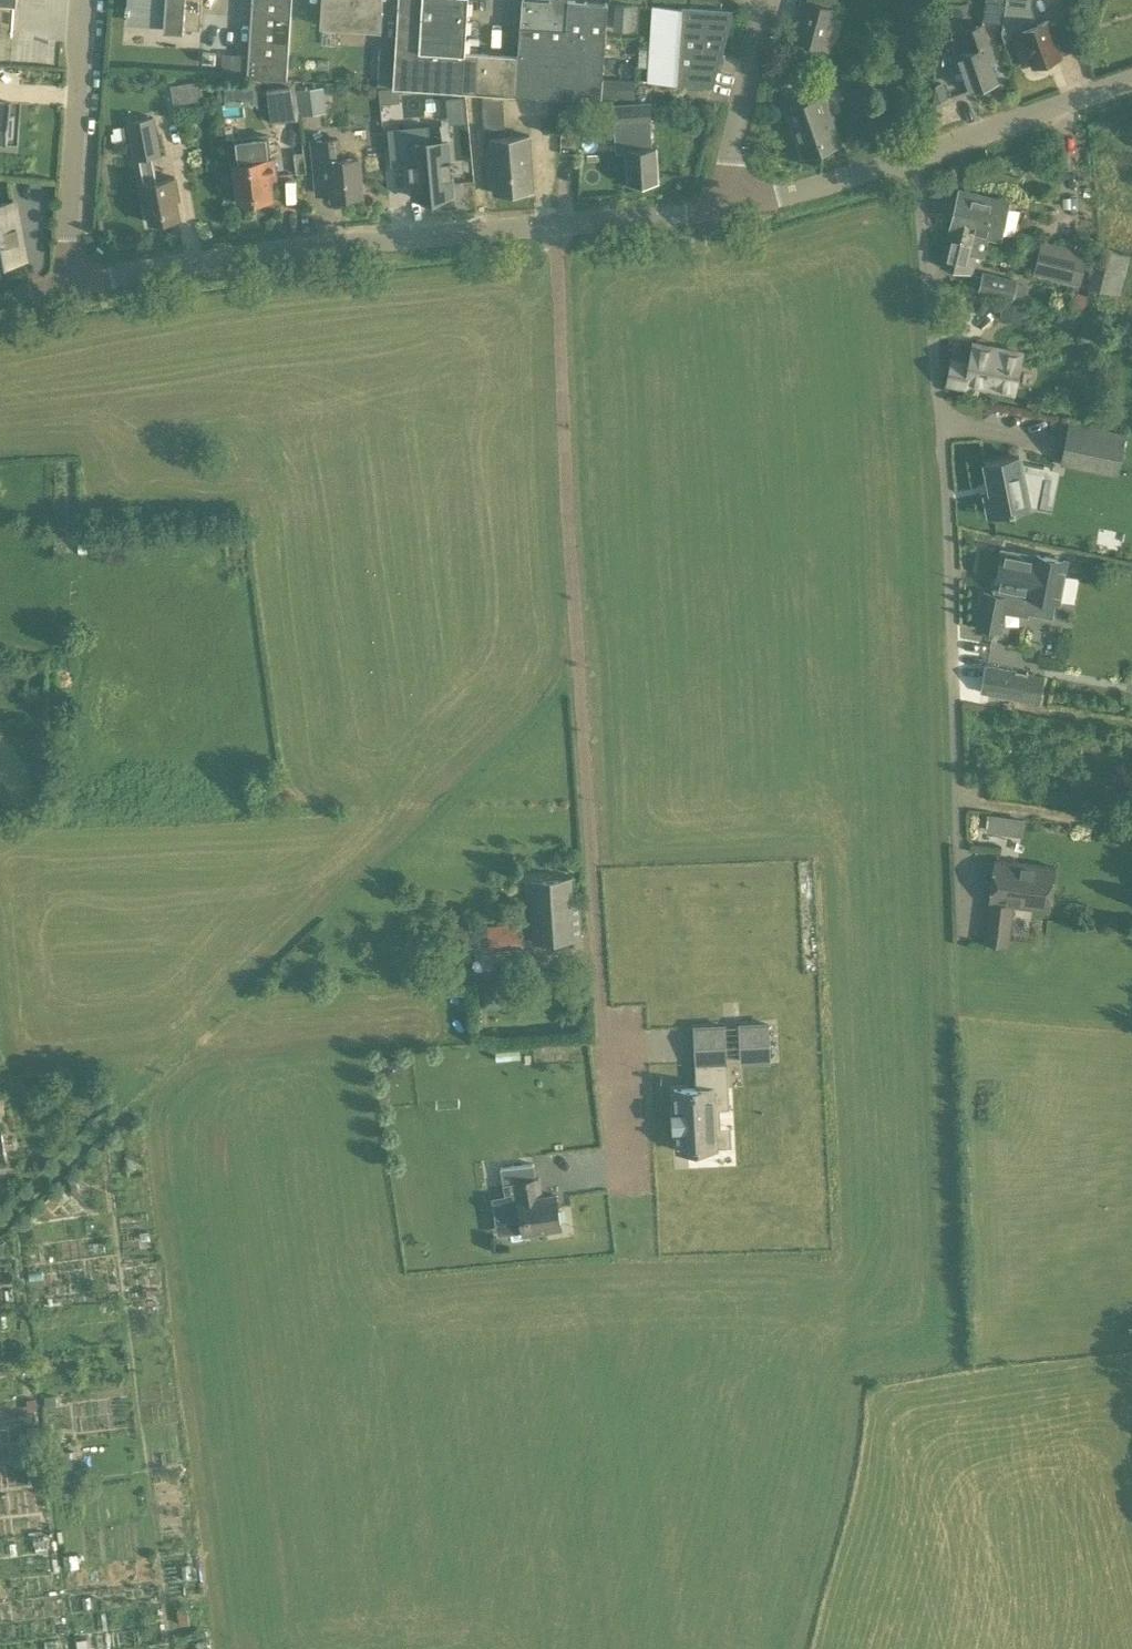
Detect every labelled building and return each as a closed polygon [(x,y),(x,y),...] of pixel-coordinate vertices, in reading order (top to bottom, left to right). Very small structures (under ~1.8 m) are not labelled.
[(124,9),(129,9),(129,17),(164,19),(163,29),(183,30),(183,26),(200,27),(202,0),(130,0),(130,5),(125,5),(124,9)] [(247,76),(285,78),(290,0),(252,0),(248,54),(230,53),(229,75),(247,76)] [(320,24),(381,28),(383,0),(322,0),(320,24)] [(504,53),(464,51),(467,0),(399,0),(396,48),(394,84),(502,91),(504,53)] [(502,91),(601,97),(601,96),(634,98),(635,79),(602,78),(607,1),(586,0),(522,0),(518,54),(504,53),(502,91)] [(793,40),(826,49),(837,7),(810,0),(804,0),(793,40)] [(1003,23),(1006,0),(985,0),(983,20),(1003,23)] [(1012,37),(1022,66),(1031,62),(1032,66),(1045,61),(1046,65),(1057,61),(1055,57),(1060,55),(1047,21),(1038,24),(1031,5),(1032,0),(1006,0),(1003,23),(1001,32),(1004,40),(1012,37)] [(617,3),(615,28),(630,28),(631,4),(617,3)] [(733,10),(653,5),(648,80),(712,84),(733,10)] [(982,25),(969,30),(963,32),(970,52),(957,57),(969,92),(997,82),(990,63),(995,61),(982,25)] [(377,83),(394,84),(396,48),(379,47),(377,83)] [(189,82),(192,99),(202,97),(199,81),(189,82)] [(245,104),(244,84),(224,85),(224,105),(245,104)] [(266,87),(271,122),(296,119),(291,84),(266,87)] [(296,89),(300,115),(327,112),(323,86),(296,89)] [(785,107),(802,156),(840,143),(823,93),(785,107)] [(562,100),(562,109),(563,109),(563,117),(561,117),(561,129),(578,130),(579,101),(562,100)] [(8,137),(8,134),(12,135),(14,115),(9,115),(10,101),(0,101),(0,136),(8,137)] [(652,144),(651,122),(652,122),(650,101),(611,104),(613,125),(614,124),(616,152),(626,151),(628,182),(659,180),(657,144),(652,144)] [(482,104),(484,128),(505,127),(503,102),(482,104)] [(162,155),(155,116),(127,121),(134,160),(139,159),(153,157),(162,155)] [(410,164),(411,175),(410,175),(410,177),(411,177),(413,197),(453,193),(451,176),(452,176),(452,174),(450,174),(449,161),(451,161),(451,159),(450,159),(448,140),(430,142),(428,124),(388,127),(391,164),(409,162),(409,164),(410,164)] [(275,175),(273,157),(269,157),(266,132),(232,137),(241,200),(271,196),(268,176),(275,175)] [(490,136),(495,191),(534,188),(530,133),(490,136)] [(363,193),(359,156),(342,157),(340,136),(310,139),(313,175),(332,173),(334,196),(363,193)] [(175,175),(157,178),(153,157),(139,159),(143,181),(140,181),(143,197),(146,197),(150,221),(164,218),(165,221),(176,219),(176,216),(179,215),(176,197),(179,196),(175,175)] [(984,257),(989,237),(1000,239),(1009,201),(960,190),(942,265),(973,273),(977,256),(984,257)] [(25,257),(15,199),(0,202),(0,261),(25,257)] [(1033,273),(1080,285),(1080,283),(1087,284),(1094,255),(1087,253),(1088,251),(1041,239),(1033,273)] [(1098,246),(1095,255),(1094,255),(1087,284),(1088,285),(1121,293),(1131,254),(1098,246)] [(978,291),(1013,300),(1013,297),(1026,300),(1030,284),(1017,281),(1017,279),(983,270),(978,291)] [(1003,299),(999,319),(1021,324),(1026,305),(1003,299)] [(951,363),(947,383),(964,386),(965,382),(1013,392),(1021,351),(972,341),(967,367),(951,363)] [(1127,433),(1069,421),(1060,465),(1118,476),(1127,433)] [(984,461),(990,492),(984,494),(988,513),(1009,509),(1009,511),(1014,510),(1014,508),(1027,505),(1017,454),(984,461)] [(1057,601),(1065,559),(1034,553),(1034,555),(1007,549),(999,587),(998,593),(981,590),(974,625),(999,630),(1007,589),(1026,593),(1026,594),(1057,601)] [(1045,676),(986,664),(980,693),(1039,704),(1045,676)] [(988,814),(985,830),(999,832),(1001,816),(988,814)] [(983,942),(1006,946),(1011,905),(1049,910),(1055,867),(995,859),(983,942)] [(529,879),(533,941),(581,938),(578,903),(573,903),(572,876),(529,879)] [(438,953),(471,950),(521,947),(520,925),(436,931),(438,953)] [(768,1023),(739,1024),(741,1061),(770,1060),(768,1023)] [(675,1111),(673,1111),(673,1121),(675,1121),(677,1150),(717,1148),(717,1147),(714,1089),(723,1089),(722,1060),(696,1061),(697,1072),(697,1076),(698,1087),(674,1088),(675,1111)] [(533,1163),(500,1167),(503,1184),(515,1182),(517,1193),(504,1195),(510,1232),(523,1230),(523,1231),(561,1225),(556,1194),(537,1197),(534,1179),(538,1179),(538,1177),(535,1178),(533,1163)] [(79,1469),(78,1454),(76,1454),(75,1450),(60,1451),(61,1471),(79,1469)]
